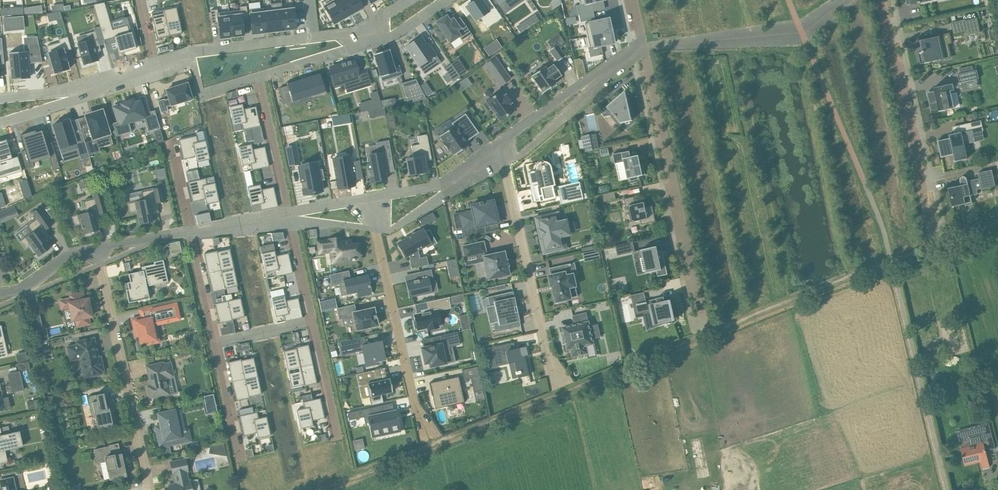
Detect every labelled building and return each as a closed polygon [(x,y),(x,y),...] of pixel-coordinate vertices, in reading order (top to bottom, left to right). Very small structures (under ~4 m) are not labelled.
[(136,15),(134,0),(116,0),(118,17),(136,15)] [(322,2),(324,6),(334,24),(339,21),(342,19),(344,18),(333,0),(325,0),(322,2)] [(344,18),(345,17),(345,18),(348,16),(348,15),(353,13),(346,0),(335,0),(334,0),(333,0),(344,18)] [(353,13),(354,12),(355,12),(358,10),(363,7),(359,0),(346,0),(353,13)] [(459,6),(466,16),(470,13),(475,21),(480,17),(485,24),(499,14),(490,2),(485,6),(481,0),(475,0),(471,2),(470,0),(468,0),(459,6)] [(509,8),(522,0),(504,0),(509,8)] [(576,5),(579,15),(593,12),(591,2),(602,0),(579,0),(580,4),(576,5)] [(104,2),(93,4),(100,26),(104,40),(114,37),(118,51),(124,50),(125,52),(136,49),(131,32),(129,32),(127,25),(112,30),(105,3),(104,2)] [(240,10),(229,11),(232,36),(233,36),(233,37),(239,37),(239,36),(244,35),(242,20),(248,19),(247,6),(239,7),(240,10)] [(19,7),(1,8),(1,16),(20,15),(19,7)] [(177,7),(151,13),(154,26),(179,20),(177,7)] [(260,8),(249,10),(252,30),(252,34),(258,33),(258,34),(262,33),(263,33),(260,8)] [(261,8),(260,8),(263,33),(269,32),(272,32),(272,31),(274,31),(272,12),(261,13),(261,8)] [(217,9),(210,10),(212,23),(218,23),(220,38),(225,37),(225,38),(231,38),(231,37),(232,36),(229,11),(218,13),(217,9)] [(294,9),(282,10),(285,30),(287,30),(290,30),(290,29),(296,29),(294,9)] [(282,10),(272,12),(274,31),(285,30),(282,10)] [(593,12),(579,15),(580,22),(595,19),(593,12)] [(534,14),(516,26),(520,33),(539,21),(534,14)] [(458,36),(463,42),(473,36),(460,17),(454,21),(453,19),(449,21),(446,16),(437,22),(440,27),(435,31),(442,40),(446,37),(450,41),(458,36)] [(35,30),(35,17),(7,18),(7,31),(35,30)] [(607,18),(584,23),(587,36),(614,30),(611,19),(609,19),(608,19),(607,18)] [(980,32),(977,18),(963,21),(966,36),(980,32)] [(179,20),(154,26),(157,39),(182,33),(179,20)] [(87,40),(78,43),(84,65),(98,60),(96,54),(96,52),(99,51),(101,51),(99,45),(105,43),(104,40),(100,26),(94,28),(94,31),(85,34),(87,40)] [(614,30),(587,36),(590,48),(588,48),(590,57),(603,54),(601,46),(613,43),(613,42),(614,42),(616,41),(614,30)] [(952,43),(950,35),(938,38),(938,37),(938,36),(928,39),(929,43),(920,44),(921,45),(922,51),(921,51),(918,52),(921,64),(924,63),(925,63),(943,59),(943,58),(942,59),(941,50),(948,49),(947,44),(952,43)] [(419,66),(426,62),(431,69),(441,63),(436,55),(430,46),(429,48),(421,36),(405,47),(419,66)] [(60,42),(47,46),(47,48),(49,55),(47,55),(49,61),(51,61),(54,73),(69,69),(67,62),(68,62),(65,54),(64,54),(64,51),(71,49),(67,37),(59,39),(60,42)] [(496,40),(484,48),(489,56),(501,47),(496,40)] [(563,40),(549,50),(557,61),(565,56),(560,48),(565,44),(563,40)] [(27,53),(9,55),(12,79),(12,80),(12,79),(29,78),(29,71),(28,61),(40,60),(41,60),(42,60),(38,43),(33,44),(34,53),(27,53)] [(399,65),(394,66),(389,49),(373,54),(382,81),(402,75),(399,65)] [(485,65),(500,86),(510,78),(495,57),(485,65)] [(345,83),(344,82),(350,80),(353,89),(371,83),(367,70),(357,73),(353,60),(330,67),(332,74),(330,75),(333,86),(345,83)] [(462,63),(454,68),(460,77),(467,71),(462,63)] [(451,64),(444,68),(453,81),(460,77),(454,68),(451,64)] [(546,69),(544,66),(530,76),(542,93),(556,83),(554,80),(561,75),(553,64),(546,69)] [(583,65),(575,67),(578,79),(585,74),(583,65)] [(979,79),(977,70),(957,74),(959,82),(959,83),(979,79)] [(287,85),(278,88),(283,104),(324,92),(318,74),(320,74),(319,73),(301,79),(301,78),(286,83),(287,85)] [(461,91),(471,84),(467,77),(456,85),(461,91)] [(416,79),(402,83),(408,103),(426,98),(416,79)] [(164,99),(158,101),(161,113),(168,111),(167,107),(192,99),(187,83),(166,90),(169,99),(165,100),(164,99)] [(954,90),(953,83),(933,88),(934,91),(935,91),(936,94),(928,96),(931,111),(940,109),(940,110),(938,111),(939,111),(954,108),(951,91),(954,90)] [(427,86),(422,90),(427,97),(432,94),(427,86)] [(377,90),(370,93),(375,109),(382,107),(380,100),(377,90)] [(626,90),(611,103),(612,103),(615,115),(613,115),(620,123),(632,120),(630,112),(632,112),(628,95),(627,95),(626,90)] [(483,104),(488,110),(491,108),(500,121),(507,115),(508,117),(513,113),(512,112),(514,111),(509,104),(511,102),(506,94),(503,96),(500,91),(486,101),(483,104)] [(310,119),(335,115),(332,97),(307,101),(310,119)] [(387,99),(380,100),(382,107),(388,106),(387,99)] [(118,121),(113,123),(117,136),(131,132),(128,122),(144,117),(148,132),(160,128),(154,110),(149,112),(145,100),(134,103),(133,100),(121,104),(122,105),(114,107),(118,121)] [(242,104),(229,107),(233,125),(241,124),(242,130),(260,126),(256,106),(243,109),(242,104)] [(383,108),(377,109),(379,116),(386,114),(385,107),(383,108)] [(88,126),(81,129),(82,133),(89,155),(100,152),(96,138),(110,134),(102,110),(90,114),(90,115),(85,117),(88,126)] [(452,123),(454,126),(439,136),(443,142),(442,143),(448,151),(449,150),(453,155),(456,153),(458,155),(465,150),(464,148),(468,145),(466,142),(479,133),(465,113),(452,123)] [(69,120),(52,125),(61,154),(77,149),(81,160),(90,157),(89,155),(82,133),(74,135),(69,120)] [(983,131),(981,120),(964,124),(966,134),(983,131)] [(35,131),(20,135),(25,150),(21,152),(26,169),(34,167),(33,163),(49,158),(53,170),(60,168),(51,142),(46,144),(42,131),(36,132),(35,131)] [(196,136),(179,140),(183,159),(196,157),(197,162),(210,159),(204,131),(196,132),(196,136)] [(137,132),(120,136),(125,154),(142,149),(137,132)] [(963,141),(961,132),(949,135),(950,139),(946,140),(946,139),(938,141),(941,157),(953,155),(955,162),(967,159),(965,152),(970,150),(968,140),(963,141)] [(143,149),(162,142),(159,134),(140,141),(143,149)] [(418,136),(419,144),(411,146),(413,157),(406,159),(409,175),(427,172),(425,161),(432,160),(427,134),(418,136)] [(589,135),(582,136),(585,152),(593,150),(589,135)] [(21,168),(22,171),(18,156),(12,158),(6,140),(1,141),(0,141),(0,175),(21,168)] [(369,170),(368,170),(369,176),(370,176),(371,182),(386,179),(384,169),(386,168),(386,169),(387,169),(385,159),(392,157),(389,140),(376,143),(378,153),(369,155),(371,163),(368,164),(369,170)] [(252,149),(251,144),(238,147),(242,166),(250,164),(251,170),(269,166),(264,147),(252,149)] [(296,146),(287,148),(290,165),(299,164),(296,146)] [(564,153),(566,163),(578,161),(577,151),(564,153)] [(623,152),(613,154),(615,164),(624,162),(627,179),(629,178),(629,180),(629,181),(640,179),(639,178),(639,176),(646,175),(644,165),(641,165),(639,155),(631,157),(630,151),(623,152)] [(350,156),(333,159),(334,166),(338,188),(355,185),(354,179),(363,178),(360,161),(351,163),(350,156)] [(540,182),(533,183),(533,186),(536,198),(537,202),(541,201),(541,200),(544,200),(545,200),(544,198),(555,196),(555,197),(556,197),(555,191),(558,190),(561,204),(569,202),(566,187),(567,186),(567,185),(554,188),(550,172),(552,172),(553,172),(552,166),(551,164),(549,163),(547,162),(544,161),(544,160),(542,160),(542,162),(540,163),(538,165),(538,167),(537,169),(540,182)] [(164,168),(155,170),(158,181),(167,179),(164,168)] [(300,173),(304,194),(322,191),(320,181),(324,180),(322,169),(300,173)] [(104,178),(102,170),(92,173),(93,177),(96,177),(96,180),(104,178)] [(198,170),(186,172),(188,182),(200,179),(198,170)] [(996,186),(992,170),(978,173),(979,179),(967,181),(967,179),(967,178),(966,177),(965,177),(965,176),(964,176),(963,176),(962,176),(961,177),(961,178),(960,178),(960,179),(960,180),(960,181),(961,185),(948,188),(949,193),(951,192),(954,205),(965,203),(964,197),(978,194),(977,189),(981,188),(982,189),(996,186)] [(206,178),(188,182),(192,202),(205,199),(206,204),(219,202),(215,183),(214,176),(206,178)] [(44,177),(30,180),(33,192),(46,189),(44,177)] [(88,179),(80,179),(80,188),(88,188),(88,179)] [(569,202),(584,199),(580,183),(567,186),(566,187),(569,202)] [(260,184),(247,187),(251,206),(253,212),(261,211),(278,207),(274,187),(261,190),(260,184)] [(164,202),(161,187),(153,189),(143,192),(142,191),(143,200),(134,202),(135,202),(128,204),(130,212),(136,211),(139,225),(152,222),(151,214),(153,213),(153,212),(158,211),(158,212),(159,212),(157,203),(164,202)] [(107,213),(101,191),(93,193),(95,199),(84,201),(83,201),(87,212),(77,215),(78,216),(72,217),(74,226),(80,224),(83,234),(92,232),(92,233),(99,232),(97,224),(101,223),(102,224),(100,215),(107,213)] [(615,193),(603,195),(604,202),(616,199),(615,193)] [(624,199),(626,207),(628,207),(632,222),(641,220),(642,224),(656,221),(653,205),(645,207),(644,202),(636,204),(634,196),(624,199)] [(464,237),(478,234),(476,227),(497,222),(497,221),(495,221),(494,216),(496,215),(493,200),(491,201),(491,198),(481,200),(481,201),(478,202),(479,204),(471,205),(473,211),(464,213),(466,220),(461,222),(464,237)] [(52,226),(39,207),(32,212),(37,219),(28,225),(27,225),(32,232),(25,237),(25,238),(20,242),(25,249),(30,245),(39,257),(49,249),(45,242),(47,240),(46,239),(50,237),(51,238),(51,237),(46,230),(52,226)] [(53,207),(47,212),(52,218),(56,215),(53,207)] [(0,211),(0,220),(1,223),(11,219),(6,208),(0,211)] [(209,212),(195,215),(197,224),(211,221),(209,212)] [(537,218),(541,237),(544,253),(561,249),(558,236),(570,234),(569,232),(575,230),(573,222),(567,223),(567,221),(560,222),(558,213),(537,218)] [(412,235),(398,243),(406,256),(409,255),(410,260),(411,268),(428,265),(427,256),(420,258),(420,257),(418,250),(426,245),(423,239),(426,237),(422,230),(420,231),(412,233),(412,235)] [(283,232),(271,233),(273,241),(284,239),(283,232)] [(332,263),(352,260),(352,261),(354,260),(361,259),(358,243),(351,244),(350,239),(341,240),(341,237),(329,239),(329,240),(317,241),(319,253),(331,252),(332,263)] [(506,260),(504,251),(485,255),(484,253),(486,252),(483,241),(462,246),(464,257),(477,254),(478,260),(483,260),(487,279),(499,277),(499,278),(505,277),(505,276),(509,275),(507,266),(508,266),(507,260),(506,260)] [(618,255),(635,251),(633,242),(615,246),(618,255)] [(657,246),(641,250),(646,273),(657,271),(658,277),(668,274),(663,251),(658,252),(657,246)] [(216,251),(204,253),(208,273),(220,270),(234,267),(230,249),(216,252),(216,251)] [(141,259),(152,257),(150,251),(140,253),(141,259)] [(275,251),(262,254),(266,272),(274,270),(275,277),(293,273),(288,253),(276,256),(275,251)] [(455,259),(446,261),(450,278),(459,276),(455,259)] [(168,282),(163,260),(153,262),(154,264),(141,267),(142,271),(128,274),(130,282),(127,282),(129,289),(126,290),(128,303),(149,298),(146,283),(148,283),(149,286),(168,282)] [(557,302),(559,301),(559,303),(566,301),(566,300),(571,298),(578,296),(575,286),(576,286),(574,274),(566,276),(564,265),(549,268),(551,275),(549,276),(552,286),(553,286),(555,293),(553,293),(555,300),(556,300),(557,302)] [(224,288),(238,286),(234,267),(220,270),(208,273),(213,292),(225,290),(224,288)] [(410,287),(408,287),(410,297),(430,293),(428,282),(433,280),(431,269),(420,272),(421,279),(409,282),(410,287)] [(366,275),(361,275),(361,276),(350,278),(348,270),(329,274),(331,286),(344,283),(347,294),(357,292),(357,295),(370,292),(369,287),(369,285),(368,285),(368,283),(368,281),(367,281),(366,275)] [(516,306),(513,291),(487,297),(490,307),(494,305),(498,321),(493,322),(495,332),(521,326),(517,312),(515,312),(514,307),(516,306)] [(656,299),(649,300),(649,302),(647,303),(644,292),(631,295),(633,306),(637,305),(638,307),(639,314),(652,311),(654,324),(666,321),(667,323),(678,319),(674,300),(670,301),(669,301),(668,296),(664,297),(656,298),(656,299)] [(84,300),(82,293),(71,296),(71,298),(60,301),(62,309),(70,307),(72,320),(76,320),(77,326),(89,323),(88,317),(91,316),(88,299),(84,300)] [(463,294),(454,296),(455,304),(464,302),(463,294)] [(286,301),(285,295),(271,298),(275,317),(283,315),(285,322),(302,318),(298,298),(286,301)] [(450,297),(427,302),(428,309),(422,311),(422,313),(414,315),(416,320),(414,321),(415,329),(417,328),(418,330),(427,327),(428,330),(439,327),(439,325),(441,324),(438,311),(451,308),(449,298),(450,297)] [(231,320),(245,317),(241,298),(227,301),(223,302),(215,304),(219,324),(232,321),(231,320)] [(335,299),(319,302),(321,311),(337,308),(335,299)] [(140,317),(132,319),(135,330),(137,329),(140,343),(147,342),(147,345),(160,342),(156,324),(180,318),(176,302),(152,307),(152,305),(138,308),(140,317)] [(370,327),(377,325),(376,319),(375,314),(373,308),(356,312),(354,304),(339,308),(336,308),(339,320),(353,317),(356,330),(360,329),(361,332),(371,329),(370,327)] [(39,311),(31,313),(35,332),(43,330),(43,329),(39,311)] [(586,313),(573,316),(575,325),(563,328),(568,349),(571,348),(573,356),(588,353),(586,345),(593,344),(592,338),(600,336),(597,325),(590,327),(589,322),(588,322),(586,313)] [(467,314),(459,316),(462,331),(470,329),(467,314)] [(43,330),(35,332),(37,342),(48,339),(46,328),(43,329),(43,330)] [(431,337),(433,345),(421,348),(425,363),(429,363),(430,367),(446,363),(444,356),(450,354),(449,347),(460,345),(457,332),(431,337)] [(338,342),(341,356),(363,351),(366,367),(375,365),(375,362),(385,360),(385,359),(382,345),(380,345),(377,334),(338,342)] [(98,357),(94,338),(76,342),(77,345),(67,347),(71,360),(80,358),(84,378),(102,374),(101,371),(103,370),(100,357),(98,357)] [(490,347),(485,349),(488,364),(492,363),(496,362),(496,365),(508,362),(510,362),(514,361),(516,368),(517,371),(515,372),(516,374),(518,374),(518,376),(529,374),(526,358),(525,358),(525,357),(525,355),(527,355),(525,347),(513,350),(511,343),(504,345),(505,348),(498,350),(497,347),(497,346),(495,347),(493,347),(491,348),(490,347)] [(296,348),(283,351),(287,369),(300,367),(302,366),(312,364),(308,345),(296,347),(296,348)] [(932,352),(924,353),(926,363),(934,361),(932,352)] [(26,353),(16,355),(18,362),(28,359),(26,353)] [(240,359),(228,362),(232,382),(244,379),(258,376),(254,358),(240,361),(240,359)] [(28,361),(17,363),(18,371),(19,371),(30,369),(28,361)] [(163,362),(146,366),(149,378),(150,378),(151,385),(147,386),(149,397),(153,396),(153,398),(170,395),(177,393),(174,376),(171,363),(164,364),(163,362)] [(312,364),(302,366),(300,367),(287,369),(291,388),(304,385),(304,386),(317,383),(312,364)] [(477,366),(462,370),(464,379),(470,377),(474,392),(482,390),(477,366)] [(372,405),(383,402),(381,393),(391,391),(391,392),(392,392),(390,384),(391,384),(390,379),(389,379),(389,378),(388,378),(388,379),(381,380),(380,376),(375,377),(374,370),(363,372),(357,373),(356,374),(358,387),(367,385),(372,405)] [(19,371),(18,371),(7,373),(11,392),(23,389),(19,371)] [(248,397),(262,394),(258,376),(244,379),(232,382),(237,401),(249,398),(248,397)] [(446,379),(429,383),(432,396),(435,409),(445,407),(444,403),(462,399),(463,403),(464,402),(458,376),(446,379)] [(74,383),(65,385),(65,387),(66,391),(76,389),(75,385),(74,383)] [(105,399),(104,393),(88,397),(92,417),(95,416),(98,429),(102,428),(103,430),(116,427),(111,405),(109,406),(107,399),(105,399)] [(213,394),(203,396),(207,412),(217,410),(213,394)] [(312,421),(324,418),(320,398),(302,402),(304,408),(296,410),(300,429),(313,426),(312,421)] [(378,406),(347,413),(349,420),(363,417),(365,424),(368,423),(368,425),(369,425),(372,437),(381,435),(401,431),(398,418),(399,418),(399,416),(398,416),(397,410),(394,411),(392,403),(378,406)] [(182,423),(179,410),(174,411),(158,414),(162,432),(157,433),(160,446),(172,444),(172,445),(181,443),(181,442),(190,440),(187,430),(178,432),(177,424),(182,423)] [(244,436),(256,433),(257,438),(271,435),(267,416),(259,418),(257,412),(245,415),(240,416),(244,436)] [(982,468),(990,466),(986,451),(995,448),(989,423),(983,424),(984,427),(979,428),(981,434),(968,437),(959,438),(961,446),(963,445),(964,448),(960,449),(965,465),(964,462),(976,459),(977,462),(980,461),(982,468)] [(455,424),(443,427),(445,433),(457,430),(455,424)] [(7,462),(5,449),(22,445),(19,432),(2,436),(0,428),(0,463),(7,462)] [(362,439),(353,441),(355,450),(364,448),(362,439)] [(111,456),(109,446),(94,449),(97,462),(105,461),(110,480),(127,476),(122,454),(111,456)] [(168,485),(170,489),(200,489),(199,487),(192,489),(190,480),(188,480),(186,472),(188,472),(185,459),(170,462),(172,475),(173,475),(175,483),(168,485)] [(13,478),(0,480),(0,482),(2,489),(15,489),(13,478)]
